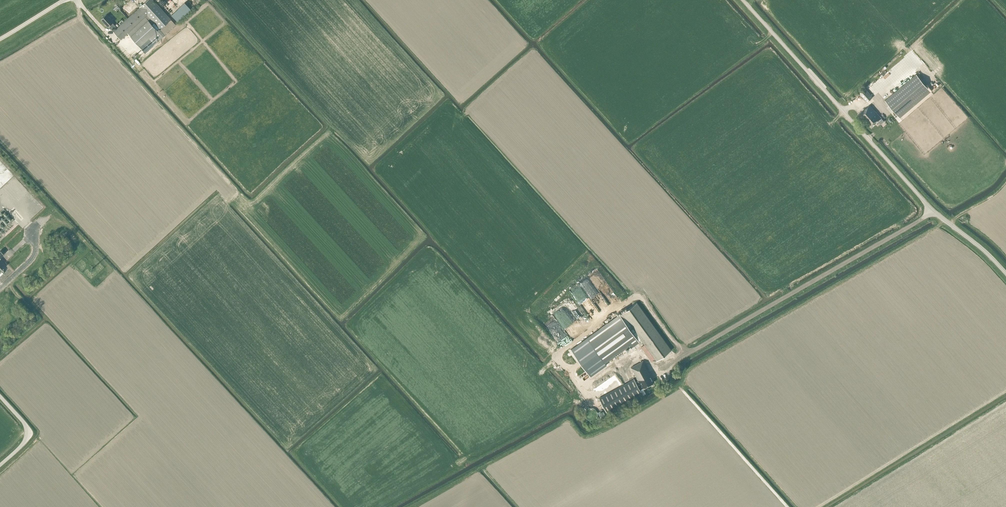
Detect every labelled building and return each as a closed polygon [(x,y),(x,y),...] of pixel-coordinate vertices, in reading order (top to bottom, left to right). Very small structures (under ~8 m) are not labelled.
[(152,1),(153,0),(147,0),(139,7),(140,8),(117,28),(112,23),(113,22),(106,14),(101,19),(108,26),(109,26),(114,32),(113,32),(121,40),(128,34),(140,47),(145,53),(176,25),(155,2),(154,4),(152,1)] [(177,21),(191,9),(185,2),(171,15),(177,21)] [(900,118),(915,104),(931,91),(916,74),(885,100),(900,118)] [(867,102),(873,97),(864,88),(859,93),(867,102)] [(884,121),(881,118),(870,105),(859,115),(866,123),(867,122),(871,127),(878,121),(881,124),(884,121)] [(580,304),(587,314),(598,307),(601,312),(604,310),(601,304),(601,303),(606,306),(603,302),(605,300),(595,285),(590,282),(589,283),(588,282),(585,279),(581,282),(587,292),(588,293),(590,295),(588,296),(582,286),(580,287),(575,295),(576,297),(580,300),(582,301),(580,304)] [(656,361),(671,350),(637,302),(622,313),(656,361)] [(587,338),(604,362),(628,345),(630,348),(638,342),(619,315),(587,338)] [(651,378),(650,375),(643,361),(631,367),(638,380),(635,382),(634,378),(598,398),(606,412),(641,393),(637,386),(640,384),(642,388),(654,382),(652,378),(651,378)]
